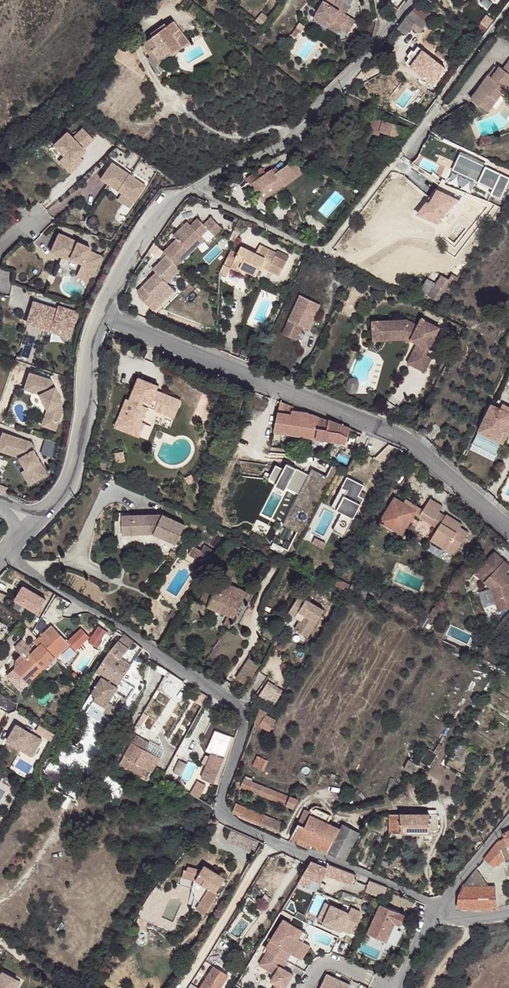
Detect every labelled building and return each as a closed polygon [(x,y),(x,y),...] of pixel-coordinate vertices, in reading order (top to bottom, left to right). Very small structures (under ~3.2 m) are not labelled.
[(317,13),(332,23),(329,28),(337,33),(340,28),(348,34),(356,21),(345,14),(350,7),(338,0),(325,0),(317,13)] [(406,0),(389,0),(388,1),(399,9),(406,0)] [(397,29),(406,36),(412,27),(419,34),(428,24),(412,10),(397,29)] [(314,18),(329,28),(332,23),(317,13),(314,18)] [(264,25),(268,19),(262,14),(257,20),(264,25)] [(169,50),(172,54),(188,42),(173,21),(145,42),(144,43),(144,45),(144,46),(144,47),(146,50),(149,47),(158,59),(169,50)] [(296,38),(302,31),(297,27),(292,34),(296,38)] [(146,50),(157,66),(172,55),(172,54),(169,50),(158,59),(149,47),(146,50)] [(504,69),(500,67),(492,78),(489,75),(471,99),(489,112),(508,85),(508,62),(504,69)] [(492,78),(499,68),(496,66),(489,75),(492,78)] [(378,117),(374,128),(382,131),(386,120),(378,117)] [(386,120),(382,131),(403,138),(407,127),(386,120)] [(56,144),(67,155),(78,166),(86,159),(83,156),(80,153),(86,148),(96,138),(86,127),(75,136),(70,131),(56,144)] [(453,158),(425,145),(420,155),(448,168),(453,158)] [(86,148),(80,153),(83,156),(89,151),(86,148)] [(67,155),(61,160),(72,171),(78,166),(67,155)] [(460,155),(453,171),(493,191),(491,196),(501,201),(508,184),(508,179),(460,155)] [(288,184),(307,170),(298,158),(282,169),(280,165),(276,168),(275,167),(268,172),(265,167),(250,178),(252,181),(244,186),(252,197),(260,190),(260,191),(282,176),(288,184)] [(114,161),(103,177),(136,201),(148,184),(114,161)] [(260,191),(267,199),(288,184),(282,176),(260,191)] [(459,201),(436,189),(430,199),(432,201),(430,204),(428,202),(418,214),(438,223),(459,201)] [(189,250),(202,235),(208,228),(215,235),(222,227),(211,217),(204,224),(197,218),(191,226),(186,222),(174,237),(178,241),(165,254),(168,257),(180,268),(193,253),(189,250)] [(88,245),(61,233),(53,252),(71,260),(72,258),(84,263),(80,273),(94,279),(104,256),(91,250),(87,248),(88,245)] [(205,239),(202,235),(189,250),(193,253),(205,239)] [(238,255),(231,269),(246,276),(248,272),(257,277),(262,269),(281,278),(287,264),(276,258),(277,255),(261,246),(257,254),(242,246),(238,255)] [(224,265),(226,266),(233,252),(230,251),(224,265)] [(276,258),(287,264),(291,256),(280,251),(277,255),(276,258)] [(233,252),(226,266),(231,269),(238,255),(233,252)] [(180,268),(168,257),(155,272),(159,275),(151,284),(147,289),(141,295),(145,298),(143,300),(154,310),(174,288),(170,285),(183,271),(180,268)] [(94,279),(80,273),(79,275),(93,282),(94,279)] [(459,278),(452,274),(449,280),(442,276),(437,283),(427,278),(420,289),(442,303),(459,278)] [(143,285),(147,289),(151,284),(148,281),(143,285)] [(178,291),(174,288),(154,310),(158,313),(178,291)] [(288,320),(302,327),(309,311),(316,315),(321,305),(300,295),(288,320)] [(36,302),(29,322),(51,330),(53,326),(71,333),(78,313),(59,306),(58,310),(36,302)] [(309,311),(302,327),(303,327),(309,330),(316,315),(309,311)] [(409,320),(390,321),(391,335),(405,334),(414,338),(421,341),(420,344),(410,364),(427,372),(434,357),(428,354),(442,328),(423,319),(420,325),(409,320)] [(288,320),(282,334),(296,341),(303,327),(302,327),(288,320)] [(391,335),(390,321),(373,322),(374,342),(404,340),(411,343),(412,340),(420,344),(421,341),(414,338),(405,334),(391,335)] [(53,326),(51,330),(70,336),(71,333),(53,326)] [(30,371),(25,388),(40,393),(47,409),(44,419),(59,425),(64,409),(61,403),(63,402),(52,379),(30,371)] [(117,428),(132,434),(138,421),(144,423),(152,402),(158,405),(156,410),(176,418),(183,401),(163,393),(162,396),(157,394),(158,391),(160,386),(141,378),(132,400),(129,399),(117,428)] [(295,407),(282,402),(275,432),(333,443),(336,442),(347,445),(349,438),(353,430),(332,421),(331,422),(310,413),(304,412),(295,411),(295,407)] [(473,448),(501,461),(508,443),(508,406),(508,405),(506,408),(493,403),(473,448)] [(44,419),(42,424),(57,429),(59,425),(44,419)] [(138,421),(132,434),(142,437),(147,424),(144,423),(138,421)] [(0,438),(0,449),(18,456),(27,469),(30,473),(34,471),(39,479),(50,472),(34,449),(30,443),(25,441),(26,439),(3,431),(0,438)] [(26,439),(25,441),(30,443),(34,449),(35,448),(31,441),(26,439)] [(401,450),(391,445),(379,461),(392,468),(401,450)] [(310,475),(289,464),(285,470),(278,466),(270,479),(300,494),(284,524),(298,533),(328,478),(313,470),(310,475)] [(30,473),(27,469),(23,471),(32,484),(39,479),(34,471),(30,473)] [(365,486),(349,477),(343,488),(349,491),(338,511),(343,513),(334,531),(345,537),(365,499),(360,496),(362,493),(365,486)] [(349,491),(343,488),(333,508),(338,511),(349,491)] [(417,511),(405,504),(397,499),(382,522),(403,535),(415,515),(417,511)] [(424,520),(435,502),(431,500),(425,510),(407,500),(405,504),(417,511),(415,515),(424,520)] [(443,507),(435,502),(424,520),(438,529),(431,541),(455,556),(469,534),(461,529),(463,525),(447,516),(445,518),(439,514),(443,507)] [(133,518),(133,537),(155,536),(176,547),(185,528),(162,517),(133,518)] [(122,538),(133,537),(133,518),(122,519),(122,538)] [(400,540),(403,535),(382,522),(379,527),(400,540)] [(327,544),(316,538),(313,543),(324,549),(327,544)] [(217,550),(206,543),(202,549),(213,556),(217,550)] [(195,565),(204,571),(213,556),(202,549),(195,544),(190,552),(200,558),(195,565)] [(506,573),(508,570),(508,566),(494,553),(474,575),(492,590),(498,587),(502,598),(497,604),(500,613),(508,610),(508,576),(506,573)] [(352,588),(334,579),(331,583),(349,593),(352,588)] [(248,594),(222,581),(215,596),(207,592),(202,603),(210,607),(230,617),(236,619),(244,603),(248,594)] [(354,585),(352,588),(349,593),(372,604),(376,596),(354,585)] [(498,587),(492,590),(497,604),(502,598),(498,587)] [(46,600),(23,588),(16,602),(39,614),(46,600)] [(300,597),(289,614),(301,622),(294,631),(307,639),(324,612),(300,597)] [(206,615),(210,607),(202,603),(196,600),(192,608),(206,615)] [(435,616),(440,609),(436,606),(431,614),(435,616)] [(230,617),(226,624),(232,627),(236,619),(230,617)] [(272,626),(266,637),(275,643),(280,634),(275,630),(281,621),(272,617),(272,626)] [(53,625),(39,638),(43,643),(57,658),(72,645),(69,642),(53,625)] [(90,642),(97,646),(107,630),(100,626),(90,642)] [(83,629),(69,642),(72,645),(77,650),(91,637),(83,629)] [(98,674),(102,677),(119,689),(132,668),(124,661),(138,645),(128,637),(113,652),(98,674)] [(29,685),(57,658),(43,643),(40,646),(35,651),(24,639),(16,648),(23,655),(18,661),(21,664),(15,670),(29,685)] [(253,681),(263,666),(252,659),(243,673),(252,680),(253,681)] [(252,680),(243,673),(239,679),(249,685),(252,680)] [(108,717),(112,720),(125,700),(115,693),(119,689),(102,677),(91,694),(95,697),(90,706),(108,717)] [(108,717),(90,706),(85,713),(104,725),(108,717)] [(268,712),(262,709),(259,717),(265,719),(267,714),(268,712)] [(270,716),(267,714),(265,719),(263,724),(273,728),(277,719),(270,716)] [(18,725),(8,741),(33,756),(43,740),(18,725)] [(146,749),(150,742),(137,734),(136,736),(143,741),(140,746),(146,749)] [(136,736),(120,763),(144,776),(151,764),(155,767),(160,758),(156,756),(146,749),(140,746),(143,741),(136,736)] [(441,744),(436,752),(440,755),(445,747),(441,744)] [(115,759),(121,749),(113,745),(108,756),(115,759)] [(464,749),(461,755),(468,758),(470,753),(464,749)] [(220,757),(213,754),(212,758),(209,766),(205,778),(219,782),(227,759),(220,757)] [(468,758),(461,755),(458,760),(465,764),(468,758)] [(176,772),(183,775),(189,762),(180,758),(174,771),(176,772)] [(222,784),(230,760),(227,759),(219,782),(222,784)] [(268,764),(259,760),(255,770),(264,774),(268,764)] [(420,766),(409,760),(404,769),(415,775),(420,766)] [(163,787),(166,780),(170,773),(173,766),(169,764),(166,771),(158,766),(151,779),(159,783),(158,784),(163,787)] [(180,782),(183,775),(176,772),(175,774),(173,773),(171,778),(180,782)] [(200,796),(207,784),(199,780),(192,791),(200,796)] [(300,803),(246,782),(243,790),(297,811),(300,803)] [(286,825),(239,804),(235,812),(283,833),(286,825)] [(293,836),(315,849),(316,847),(328,853),(328,854),(344,862),(358,834),(342,825),(339,830),(326,824),(330,816),(315,810),(314,810),(312,814),(305,811),(293,836)] [(396,815),(396,834),(432,834),(432,831),(438,831),(438,815),(430,815),(430,811),(415,811),(415,815),(396,815)] [(214,828),(218,823),(213,819),(209,824),(214,828)] [(503,834),(504,838),(497,842),(504,859),(505,861),(508,859),(508,858),(504,848),(508,846),(508,845),(508,831),(503,834)] [(504,859),(497,842),(484,859),(493,866),(504,859)] [(356,874),(329,864),(328,869),(313,862),(310,866),(300,883),(310,888),(313,881),(322,884),(326,875),(352,885),(356,874)] [(183,877),(197,881),(203,871),(190,867),(188,871),(185,870),(183,877)] [(203,871),(197,881),(211,889),(218,894),(218,893),(226,880),(206,867),(203,871)] [(487,886),(475,870),(462,887),(458,896),(456,908),(473,909),(498,909),(496,886),(487,886)] [(386,886),(372,880),(367,891),(381,897),(386,886)] [(218,894),(211,889),(198,910),(206,915),(220,894),(218,893),(218,894)] [(320,920),(326,923),(334,906),(328,903),(320,920)] [(406,916),(382,905),(375,920),(369,933),(388,942),(396,926),(396,924),(401,926),(406,916)] [(351,914),(334,906),(326,923),(343,931),(343,930),(352,934),(362,912),(353,908),(351,914)] [(294,974),(284,968),(289,961),(288,960),(286,959),(291,952),(292,953),(296,955),(304,941),(299,938),(304,931),(286,919),(268,948),(270,949),(261,964),(276,974),(272,980),(277,984),(275,987),(286,987),(294,974)] [(304,931),(299,938),(304,941),(309,934),(304,931)] [(312,945),(304,941),(296,955),(303,960),(312,945)] [(236,974),(242,965),(233,960),(232,962),(229,960),(225,967),(236,974)] [(228,976),(214,967),(200,987),(220,987),(228,976)] [(0,971),(0,987),(14,987),(18,980),(0,971)] [(327,974),(321,987),(350,987),(351,986),(327,974)]
